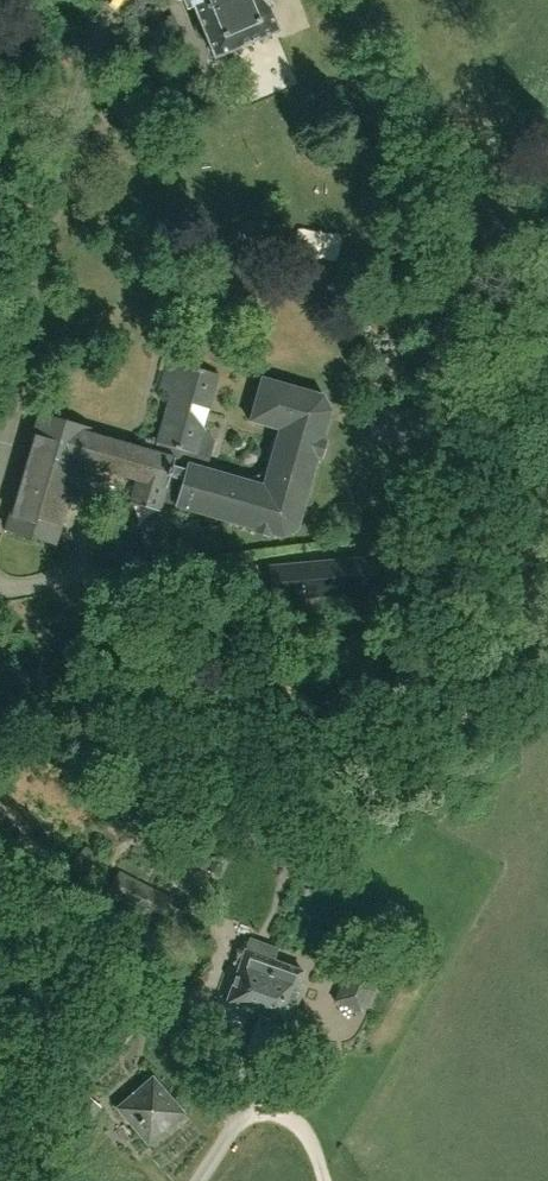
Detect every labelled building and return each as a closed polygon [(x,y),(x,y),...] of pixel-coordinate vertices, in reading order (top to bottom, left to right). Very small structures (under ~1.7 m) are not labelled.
[(264,0),(185,0),(187,6),(193,4),(213,55),(275,31),(266,9),(268,9),(264,0)] [(434,316),(430,325),(436,333),(446,332),(450,323),(444,315),(434,316)] [(41,415),(9,529),(53,542),(74,464),(136,481),(130,504),(160,512),(163,502),(176,506),(175,508),(255,530),(284,537),(297,526),(316,459),(328,411),(320,394),(262,378),(251,421),(285,431),(268,494),(212,478),(213,474),(203,470),(211,442),(203,431),(187,411),(189,403),(208,407),(216,377),(178,365),(180,358),(169,355),(167,361),(168,361),(161,390),(171,395),(158,441),(159,441),(156,454),(85,433),(86,429),(41,415)] [(109,536),(103,558),(113,561),(119,539),(109,536)] [(119,539),(113,561),(123,564),(129,542),(119,539)] [(278,567),(280,598),(376,590),(374,558),(278,567)] [(69,619),(64,614),(58,621),(63,626),(69,619)] [(86,847),(68,865),(79,875),(97,857),(86,847)] [(118,869),(106,895),(159,921),(172,896),(118,869)] [(244,950),(225,1000),(254,1012),(274,961),(273,960),(277,949),(258,942),(254,954),(244,950)] [(364,1013),(381,973),(351,960),(333,1000),(364,1013)] [(274,961),(254,1012),(282,1023),(291,1002),(297,1004),(303,988),(296,985),(301,972),(274,961)] [(125,1042),(145,1020),(129,1006),(109,1028),(125,1042)] [(147,1144),(184,1114),(152,1076),(116,1108),(147,1144)] [(74,1109),(87,1121),(101,1107),(86,1095),(74,1109)]
